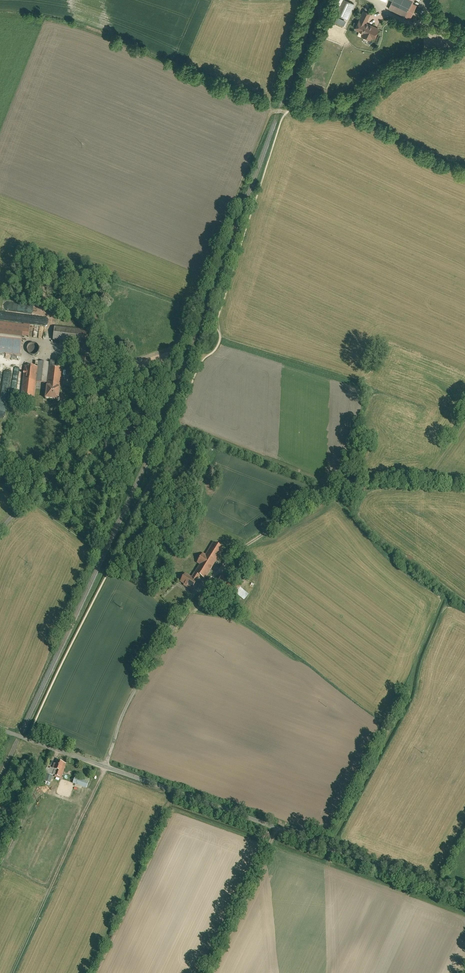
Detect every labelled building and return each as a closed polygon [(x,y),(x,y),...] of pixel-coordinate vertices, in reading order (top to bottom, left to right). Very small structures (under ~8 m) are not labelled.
[(354,4),(346,0),(336,0),(330,11),(334,13),(339,16),(346,19),(354,4)] [(393,2),(389,10),(410,20),(416,6),(412,4),(414,0),(389,0),(393,2)] [(370,13),(363,10),(354,29),(361,32),(360,35),(370,40),(371,37),(373,38),(378,29),(366,23),(370,13)] [(334,14),(332,19),(344,25),(346,20),(334,14)] [(41,271),(40,281),(58,283),(59,273),(41,271)] [(0,322),(0,353),(20,355),(22,337),(34,338),(35,326),(4,323),(0,322)] [(44,326),(35,326),(34,338),(43,339),(44,326)] [(84,330),(55,328),(54,341),(89,345),(90,331),(84,330)] [(39,346),(37,344),(34,343),(32,343),(30,344),(28,345),(27,347),(27,350),(27,352),(29,354),(31,355),(33,356),(36,355),(38,353),(39,351),(39,349),(39,346)] [(38,368),(36,382),(47,384),(49,367),(50,363),(39,362),(38,368)] [(36,382),(38,368),(25,366),(22,395),(28,396),(35,397),(36,382)] [(62,368),(49,367),(47,384),(47,386),(60,387),(62,368)] [(61,400),(60,399),(61,387),(60,387),(47,386),(46,386),(44,399),(56,401),(57,402),(61,400)] [(78,405),(70,401),(67,406),(74,411),(78,405)] [(206,580),(225,549),(214,542),(212,545),(200,537),(193,548),(203,554),(198,563),(200,565),(192,577),(189,575),(186,573),(180,583),(192,591),(200,577),(206,580)] [(236,584),(224,575),(217,583),(229,592),(236,584)] [(235,593),(244,600),(249,595),(240,587),(235,593)] [(62,777),(67,764),(57,761),(56,765),(54,764),(53,769),(58,771),(56,775),(62,777)] [(50,783),(53,775),(45,773),(43,781),(50,783)] [(74,783),(88,788),(90,780),(76,775),(74,783)]
